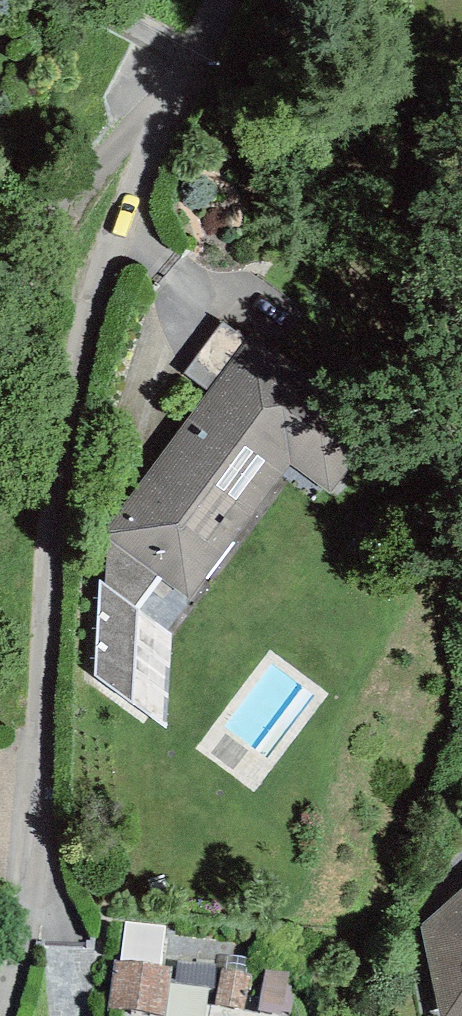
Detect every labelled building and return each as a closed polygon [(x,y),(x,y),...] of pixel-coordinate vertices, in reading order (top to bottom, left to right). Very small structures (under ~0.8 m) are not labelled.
[(223,321),(185,373),(210,392),(246,343),(248,339),(223,321)] [(210,392),(105,531),(105,584),(134,608),(158,576),(190,599),(290,465),(330,493),(372,437),(246,343),(210,392)] [(421,925),(442,1015),(461,1015),(461,888),(421,925)] [(115,959),(109,1007),(165,1015),(170,967),(115,959)] [(289,985),(291,972),(265,968),(258,1011),(283,1015),(282,1010),(291,1011),(296,986),(289,985)] [(244,1008),(251,974),(224,969),(217,1002),(244,1008)]
